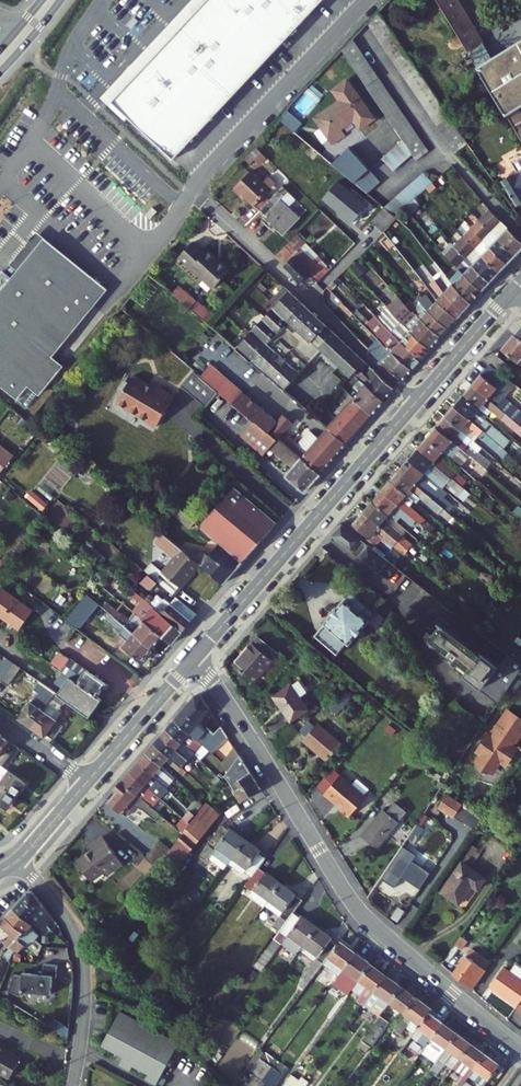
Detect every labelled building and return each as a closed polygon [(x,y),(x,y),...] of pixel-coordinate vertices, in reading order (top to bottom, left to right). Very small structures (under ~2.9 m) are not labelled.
[(174,162),(326,0),(196,0),(148,51),(137,63),(129,71),(104,97),(174,162)] [(520,109),(520,45),(495,61),(459,0),(441,0),(509,116),(520,109)] [(469,146),(383,16),(373,27),(458,153),(469,146)] [(357,43),(347,54),(406,142),(385,161),(396,173),(416,156),(420,162),(432,154),(357,43)] [(370,134),(384,124),(358,85),(343,95),(350,105),(325,122),(331,132),(324,136),(332,148),(339,143),(343,149),(355,140),(351,133),(363,125),(370,134)] [(255,168),(265,157),(260,152),(250,164),(255,168)] [(518,172),(503,181),(517,206),(520,204),(520,158),(513,163),(518,172)] [(350,161),(349,162),(341,172),(370,196),(383,184),(373,172),(368,176),(350,161)] [(266,186),(255,175),(238,192),(244,198),(246,196),(263,212),(273,201),(268,197),(277,187),(271,180),(266,186)] [(435,186),(426,175),(386,210),(398,220),(435,186)] [(288,199),(281,192),(273,201),(263,212),(281,229),(280,231),(287,237),(303,219),(285,202),(288,199)] [(146,216),(150,219),(157,211),(152,208),(146,216)] [(398,220),(386,210),(372,226),(382,235),(398,220)] [(516,259),(520,254),(520,241),(490,212),(480,222),(516,259)] [(473,230),(485,242),(491,249),(509,267),(516,259),(480,222),(473,230)] [(465,238),(477,250),(485,242),(473,230),(465,238)] [(114,290),(53,239),(45,232),(18,264),(25,270),(0,300),(0,379),(17,393),(34,407),(70,364),(59,355),(114,290)] [(312,245),(301,234),(280,258),(310,287),(320,287),(323,283),(318,279),(332,263),(328,259),(322,264),(307,250),(312,245)] [(455,249),(467,261),(474,267),(491,284),(500,275),(484,257),(477,250),(465,238),(455,249)] [(328,259),(312,245),(307,250),(322,264),(328,259)] [(209,257),(197,247),(184,262),(219,293),(234,275),(211,255),(209,257)] [(458,270),(467,261),(455,249),(446,258),(458,270)] [(509,267),(491,249),(484,257),(500,275),(509,267)] [(361,260),(352,267),(359,275),(367,268),(361,260)] [(491,284),(474,267),(465,277),(482,294),(491,284)] [(482,294),(465,277),(460,272),(449,284),(452,288),(471,307),(482,294)] [(450,290),(438,280),(433,285),(465,313),(471,307),(452,288),(450,290)] [(429,290),(441,301),(437,305),(459,321),(465,313),(433,285),(429,290)] [(339,298),(343,293),(335,286),(331,290),(339,298)] [(203,302),(188,289),(178,299),(194,313),(203,302)] [(325,353),(349,375),(354,380),(357,377),(361,372),(365,368),(369,364),(288,289),(274,302),(276,304),(273,306),(275,308),(237,350),(289,395),(325,353)] [(390,311),(431,353),(442,340),(416,317),(414,318),(406,308),(400,301),(390,311)] [(424,302),(422,305),(424,308),(449,332),(459,321),(437,305),(433,310),(424,302)] [(417,313),(411,305),(406,308),(414,318),(416,317),(442,340),(449,332),(424,308),(417,313)] [(422,363),(431,353),(390,311),(380,321),(422,363)] [(372,330),(385,344),(396,354),(414,372),(422,363),(380,321),(379,319),(374,324),(362,313),(358,317),(372,330)] [(385,344),(372,330),(362,341),(405,382),(414,372),(396,354),(393,357),(382,347),(385,344)] [(514,336),(501,350),(519,365),(520,362),(520,341),(514,336)] [(506,366),(496,358),(489,366),(499,374),(506,366)] [(222,395),(235,406),(245,393),(211,366),(202,377),(222,395)] [(489,366),(471,388),(517,427),(520,422),(520,406),(517,403),(511,411),(504,406),(519,389),(499,374),(489,366)] [(357,377),(359,379),(365,385),(386,404),(397,391),(375,370),(367,378),(361,372),(357,377)] [(209,409),(222,395),(202,377),(198,374),(186,389),(209,409)] [(160,389),(159,391),(136,378),(120,406),(160,429),(177,400),(160,389)] [(360,391),(363,394),(357,401),(375,417),(386,404),(365,385),(360,391)] [(471,388),(463,397),(479,411),(482,406),(520,439),(520,430),(517,427),(471,388)] [(280,425),(245,393),(235,406),(256,424),(258,423),(279,442),(281,440),(324,478),(349,447),(330,431),(321,441),(307,456),(298,448),(285,436),(292,428),(283,421),(280,425)] [(479,411),(463,397),(454,408),(482,432),(501,449),(508,441),(483,420),(486,417),(479,411)] [(337,416),(340,419),(337,423),(356,440),(375,417),(357,401),(354,398),(337,416)] [(482,432),(454,408),(445,420),(460,433),(465,428),(477,439),(482,432)] [(460,433),(445,420),(436,430),(471,459),(480,467),(484,462),(476,455),(456,438),(460,433)] [(290,478),(309,494),(324,478),(281,440),(279,442),(258,423),(245,439),(267,457),(274,450),(297,469),(290,478)] [(356,440),(337,423),(330,431),(349,447),(356,440)] [(471,459),(436,430),(427,441),(442,455),(458,468),(462,463),(465,466),(471,459)] [(321,441),(311,433),(298,448),(307,456),(321,441)] [(476,455),(480,449),(460,433),(456,438),(476,455)] [(442,455),(427,441),(418,451),(453,481),(456,476),(438,460),(442,455)] [(0,447),(0,470),(11,456),(0,447)] [(453,481),(418,451),(409,462),(444,491),(447,488),(448,486),(461,497),(466,492),(453,481)] [(11,456),(0,470),(0,479),(16,460),(11,456)] [(475,474),(480,467),(471,459),(465,466),(475,474)] [(444,491),(409,462),(400,473),(447,513),(452,508),(438,497),(442,493),(444,491)] [(447,513),(400,473),(391,484),(414,503),(418,499),(442,519),(447,513)] [(414,503),(391,484),(382,494),(417,523),(429,534),(433,529),(409,509),(414,503)] [(474,498),(466,492),(461,497),(448,486),(447,488),(467,506),(474,498)] [(238,488),(204,528),(223,544),(247,564),(281,525),(238,488)] [(31,492),(26,498),(42,511),(47,504),(31,492)] [(447,513),(458,522),(465,513),(442,493),(438,497),(452,508),(447,513)] [(417,523),(382,494),(373,505),(389,518),(395,523),(398,518),(412,529),(417,523)] [(389,518),(373,505),(364,516),(399,545),(403,540),(384,524),(389,518)] [(399,545),(364,516),(351,532),(367,545),(375,535),(394,551),(399,545)] [(351,532),(344,526),(334,538),(381,576),(391,564),(367,545),(351,532)] [(409,553),(413,548),(403,540),(399,545),(409,553)] [(247,564),(223,544),(203,567),(227,586),(247,564)] [(409,553),(399,545),(394,551),(404,560),(409,553)] [(331,556),(324,550),(318,557),(325,563),(331,556)] [(177,599),(203,569),(184,553),(166,575),(150,563),(143,571),(149,577),(160,585),(175,598),(177,599)] [(143,585),(153,593),(160,585),(149,577),(143,585)] [(24,635),(39,615),(8,593),(0,604),(0,618),(24,635)] [(99,607),(87,596),(66,622),(80,632),(99,607)] [(376,614),(353,596),(318,637),(341,656),(349,647),(351,650),(373,624),(370,622),(376,614)] [(185,632),(198,617),(177,599),(175,598),(165,609),(158,604),(155,607),(185,632)] [(118,612),(107,603),(102,609),(112,617),(113,618),(118,612)] [(165,638),(174,645),(185,632),(155,607),(144,621),(165,638)] [(113,618),(154,652),(165,638),(144,621),(140,626),(133,620),(131,623),(118,612),(113,618)] [(143,664),(154,652),(113,618),(112,617),(107,622),(123,634),(115,643),(143,664)] [(483,693),(499,706),(506,696),(509,690),(514,683),(520,673),(520,669),(511,661),(502,672),(448,628),(435,643),(459,663),(458,664),(458,666),(459,667),(460,668),(462,669),(465,668),(472,674),(470,677),(486,690),(483,693)] [(250,661),(240,673),(256,686),(280,657),(260,641),(247,658),(250,661)] [(72,680),(100,699),(108,689),(59,655),(52,665),(72,680)] [(17,667),(8,661),(0,672),(0,682),(3,684),(17,667)] [(10,689),(23,672),(17,667),(3,684),(10,689)] [(72,680),(59,697),(68,704),(91,720),(104,702),(100,699),(72,680)] [(300,683),(278,701),(295,722),(310,711),(303,701),(310,695),(300,683)] [(519,687),(514,683),(509,690),(515,694),(519,687)] [(58,696),(49,689),(46,694),(55,701),(58,696)] [(515,694),(509,690),(506,696),(511,700),(515,694)] [(349,693),(335,710),(343,716),(357,699),(349,693)] [(44,715),(32,730),(46,739),(48,737),(56,742),(67,729),(59,723),(64,716),(61,713),(68,704),(59,697),(58,696),(55,701),(49,708),(44,715)] [(39,700),(33,707),(44,715),(49,708),(39,700)] [(204,703),(193,703),(184,715),(200,728),(211,715),(204,703)] [(31,705),(19,721),(32,730),(44,715),(33,707),(31,705)] [(510,709),(496,730),(497,731),(498,732),(495,736),(490,733),(478,750),(482,753),(478,759),(485,767),(495,770),(501,761),(507,765),(513,756),(510,755),(516,746),(513,744),(516,741),(517,742),(520,737),(520,717),(510,709)] [(203,731),(200,728),(184,715),(176,724),(205,747),(215,756),(227,741),(222,732),(215,741),(203,731)] [(207,725),(203,731),(215,741),(222,732),(216,723),(212,729),(207,725)] [(176,724),(168,733),(197,757),(205,747),(176,724)] [(310,744),(333,764),(347,747),(324,727),(310,744)] [(168,733),(161,741),(191,765),(197,757),(168,733)] [(158,745),(154,749),(171,762),(184,773),(191,765),(161,741),(158,745)] [(0,764),(0,788),(13,798),(22,785),(3,770),(18,750),(13,746),(0,764)] [(510,755),(513,756),(518,748),(516,746),(510,755)] [(147,758),(163,772),(171,762),(154,749),(147,758)] [(240,760),(235,752),(225,764),(230,772),(240,760)] [(139,767),(171,793),(178,784),(163,772),(147,758),(139,767)] [(245,794),(238,798),(245,808),(263,797),(240,760),(230,772),(235,779),(241,775),(245,783),(240,787),(245,794)] [(130,777),(162,804),(171,793),(139,767),(130,777)] [(146,807),(154,813),(162,804),(130,777),(122,787),(142,804),(146,807)] [(344,777),(328,795),(344,808),(342,811),(352,819),(370,798),(344,777)] [(117,799),(111,806),(128,821),(142,804),(122,787),(114,796),(117,799)] [(0,788),(0,805),(5,809),(13,798),(0,788)] [(447,795),(439,806),(453,815),(461,804),(447,795)] [(390,812),(368,839),(383,852),(414,812),(404,804),(395,816),(390,812)] [(181,835),(174,845),(189,856),(220,817),(205,805),(181,835)] [(154,813),(146,807),(142,813),(159,827),(164,821),(154,813)] [(173,829),(181,835),(194,818),(187,813),(173,829)] [(435,832),(422,822),(412,837),(425,847),(435,832)] [(222,831),(198,862),(206,868),(208,864),(223,876),(227,870),(248,843),(232,831),(228,836),(222,831)] [(94,856),(80,867),(95,887),(107,878),(109,881),(125,869),(105,842),(91,852),(94,856)] [(169,851),(158,843),(145,859),(156,868),(159,864),(169,851)] [(241,881),(244,878),(251,884),(262,870),(266,864),(259,859),(262,854),(248,843),(227,870),(241,881)] [(169,851),(159,864),(175,876),(189,856),(174,845),(169,851)] [(156,868),(145,859),(143,857),(136,866),(149,876),(156,868)] [(424,888),(435,872),(417,861),(407,876),(424,888)] [(491,881),(470,866),(451,894),(467,905),(479,890),(483,893),(491,881)] [(253,899),(257,893),(271,904),(284,887),(262,870),(251,884),(244,893),(253,899)] [(286,915),(282,920),(290,927),(296,919),(304,907),(296,900),(298,897),(284,887),(271,904),(286,915)] [(64,928),(33,896),(28,896),(16,910),(36,927),(33,930),(42,938),(38,943),(45,949),(64,928)] [(29,949),(30,946),(38,943),(42,938),(33,930),(36,927),(16,910),(9,920),(28,935),(25,938),(26,939),(25,941),(24,940),(22,942),(29,949)] [(290,927),(258,971),(265,976),(285,949),(301,961),(304,956),(321,932),(306,921),(303,924),(296,919),(290,927)] [(28,935),(9,920),(5,929),(14,937),(8,944),(14,949),(7,957),(14,962),(17,958),(19,955),(22,956),(29,949),(22,942),(24,940),(25,941),(26,939),(25,938),(28,935)] [(70,948),(65,932),(50,949),(60,959),(70,948)] [(310,977),(317,982),(332,961),(339,951),(333,946),(336,943),(321,932),(304,956),(318,967),(310,977)] [(337,986),(343,978),(348,971),(359,956),(344,944),(339,951),(332,961),(339,966),(329,980),(337,986)] [(468,951),(462,946),(451,962),(449,965),(455,970),(468,951)] [(374,968),(359,956),(348,971),(363,983),(374,968)] [(474,956),(457,983),(475,996),(492,969),(474,956)] [(52,999),(56,965),(44,964),(42,977),(12,973),(10,993),(52,999)] [(360,1003),(367,1009),(377,995),(389,979),(374,968),(363,983),(370,989),(360,1003)] [(348,971),(343,978),(358,990),(363,983),(348,971)] [(509,980),(505,977),(492,996),(520,1015),(520,1013),(520,974),(516,971),(509,980)] [(402,989),(389,979),(377,995),(391,1005),(402,989)] [(402,989),(391,1005),(406,1017),(418,1001),(402,989)] [(377,995),(367,1009),(381,1019),(391,1005),(377,995)] [(418,1001),(406,1017),(398,1028),(405,1033),(412,1022),(421,1029),(431,1015),(433,1012),(418,1001)] [(176,1040),(119,1012),(102,1048),(122,1058),(118,1065),(129,1070),(133,1064),(149,1073),(147,1078),(155,1082),(176,1040)] [(421,1029),(417,1034),(425,1040),(420,1046),(426,1051),(431,1044),(444,1026),(431,1015),(421,1029)] [(219,1019),(213,1039),(230,1045),(237,1025),(219,1019)] [(369,1050),(387,1024),(381,1019),(362,1045),(369,1050)] [(76,1037),(54,1023),(50,1032),(75,1048),(76,1037)] [(457,1037),(444,1026),(431,1044),(444,1054),(457,1037)] [(236,1040),(222,1055),(236,1067),(258,1043),(246,1032),(238,1041),(236,1040)] [(457,1037),(444,1054),(458,1064),(470,1047),(457,1037)] [(444,1054),(431,1044),(426,1051),(422,1057),(435,1067),(438,1063),(444,1054)] [(470,1047),(458,1064),(453,1070),(464,1077),(458,1085),(465,1085),(468,1081),(473,1074),(485,1058),(470,1047)] [(13,1082),(22,1066),(0,1052),(0,1074),(13,1082)] [(458,1064),(444,1054),(438,1063),(452,1072),(453,1070),(458,1064)] [(485,1058),(473,1074),(489,1085),(500,1071),(485,1058)] [(274,1071),(264,1063),(256,1074),(266,1082),(274,1071)] [(271,1085),(287,1085),(290,1082),(274,1071),(266,1082),(271,1085)] [(468,1081),(474,1085),(489,1085),(473,1074),(468,1081)]
